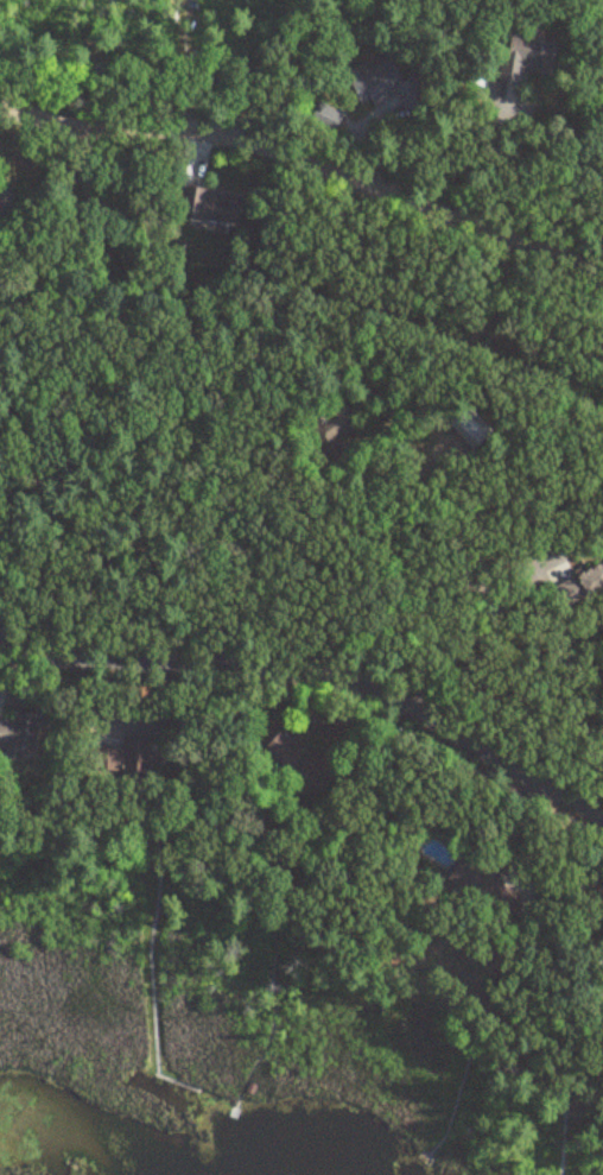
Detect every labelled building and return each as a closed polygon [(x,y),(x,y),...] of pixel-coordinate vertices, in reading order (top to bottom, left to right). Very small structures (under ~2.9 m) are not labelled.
[(506,35),(498,79),(519,82),(522,70),(549,74),(555,43),(506,35)] [(360,109),(398,93),(404,107),(418,101),(408,78),(399,82),(390,60),(347,78),(360,109)] [(307,120),(334,131),(341,112),(315,101),(307,120)] [(2,220),(13,192),(0,186),(0,220),(2,220)] [(188,219),(237,224),(239,193),(191,188),(188,219)] [(306,415),(320,458),(346,450),(341,436),(359,430),(350,401),(306,415)] [(558,607),(602,588),(602,562),(549,585),(558,607)] [(0,719),(0,746),(6,747),(5,757),(19,759),(21,750),(34,752),(39,713),(12,709),(11,720),(0,719)] [(149,772),(148,740),(120,741),(121,748),(97,748),(97,772),(149,772)]
